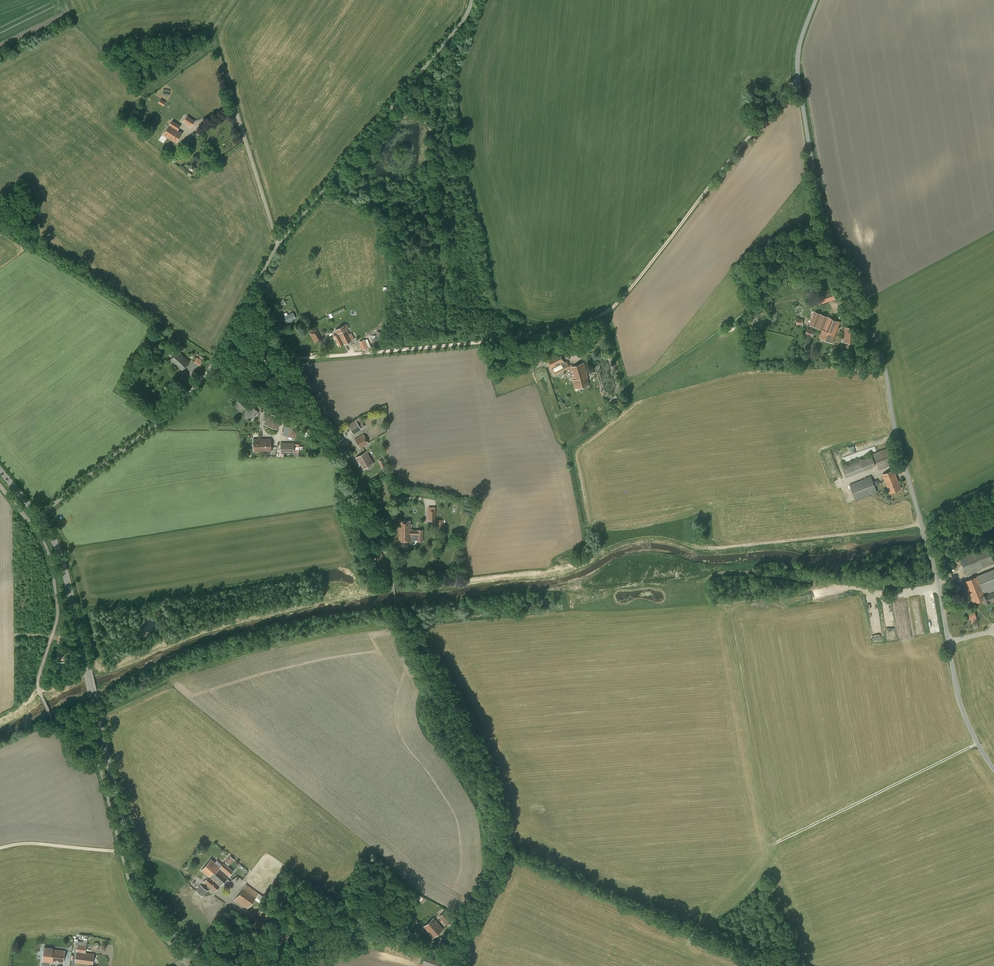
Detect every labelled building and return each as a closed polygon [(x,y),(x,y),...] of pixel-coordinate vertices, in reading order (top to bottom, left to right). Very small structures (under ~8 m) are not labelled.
[(195,120),(187,115),(183,121),(191,126),(195,120)] [(178,130),(181,126),(172,120),(163,134),(176,143),(182,133),(178,130)] [(194,171),(198,166),(193,162),(189,168),(194,171)] [(831,288),(816,294),(820,304),(835,299),(831,288)] [(276,303),(278,308),(286,304),(283,299),(276,303)] [(810,324),(822,329),(835,334),(840,321),(815,311),(810,324)] [(284,317),(287,322),(295,318),(292,312),(284,317)] [(349,328),(347,324),(335,330),(336,334),(333,335),(339,347),(355,339),(351,333),(350,333),(347,329),(349,328)] [(844,327),(844,343),(856,342),(856,327),(844,327)] [(805,334),(812,337),(814,331),(808,328),(807,331),(805,330),(804,333),(806,333),(805,334)] [(309,333),(315,343),(322,338),(316,329),(309,333)] [(835,334),(822,329),(819,337),(832,342),(835,334)] [(365,339),(359,342),(362,350),(370,346),(367,339),(365,340),(365,339)] [(190,362),(178,350),(170,360),(182,371),(190,362)] [(572,372),(573,374),(572,375),(574,380),(573,380),(576,389),(589,385),(588,379),(589,378),(584,362),(573,366),(572,364),(570,365),(568,361),(565,362),(560,352),(545,359),(550,370),(552,370),(554,375),(570,367),(572,372)] [(201,365),(204,360),(197,356),(194,361),(201,365)] [(179,378),(186,385),(190,381),(182,375),(179,378)] [(259,412),(253,407),(248,413),(251,416),(250,417),(251,419),(253,417),(253,418),(259,412)] [(264,424),(278,429),(282,417),(268,412),(264,424)] [(348,425),(353,433),(365,426),(363,424),(360,417),(348,425)] [(290,427),(288,436),(293,437),(295,438),(296,438),(298,429),(295,428),(296,425),(296,424),(295,424),(292,424),(291,427),(290,427)] [(354,439),(360,448),(369,443),(363,434),(354,439)] [(253,439),(253,452),(271,452),(271,438),(253,439)] [(281,453),(294,453),(294,443),(281,443),(281,453)] [(873,453),(879,470),(894,464),(888,447),(873,453)] [(359,462),(363,469),(374,463),(367,451),(355,457),(358,462),(359,462)] [(848,465),(847,463),(842,465),(846,477),(876,465),(872,455),(848,465)] [(882,474),(890,493),(901,489),(894,470),(882,474)] [(865,478),(849,484),(856,500),(877,492),(871,475),(865,478)] [(410,529),(411,529),(411,520),(398,520),(398,541),(408,541),(408,530),(410,530),(410,529)] [(412,529),(411,529),(410,529),(410,530),(408,530),(408,541),(412,541),(412,540),(417,540),(417,541),(423,541),(423,530),(412,530),(412,529)] [(966,576),(981,570),(981,568),(993,563),(993,561),(987,543),(959,554),(966,576)] [(387,570),(382,553),(371,556),(376,573),(387,570)] [(984,594),(993,590),(993,568),(977,575),(977,576),(964,581),(967,589),(973,603),(982,600),(984,604),(991,601),(993,600),(993,592),(988,594),(984,595),(984,594)] [(948,586),(950,593),(956,591),(955,589),(959,588),(957,583),(948,586)] [(977,612),(970,613),(972,622),(979,621),(977,612)] [(204,881),(206,883),(210,878),(210,877),(212,875),(215,872),(215,870),(221,863),(217,860),(215,862),(211,858),(201,870),(208,876),(204,881)] [(210,878),(206,883),(215,891),(233,871),(224,862),(222,864),(221,863),(215,870),(215,872),(212,875),(210,877),(210,878)] [(200,884),(195,890),(203,897),(208,891),(200,884)] [(267,899),(259,893),(246,884),(234,900),(247,909),(255,899),(263,904),(267,899)] [(453,920),(445,910),(439,916),(447,925),(453,920)] [(266,923),(259,918),(254,913),(250,918),(262,928),(266,923)] [(433,917),(423,926),(433,938),(443,929),(433,917)] [(389,920),(383,923),(388,931),(394,928),(389,920)] [(85,952),(86,945),(77,944),(75,963),(93,965),(94,953),(85,952)] [(53,947),(44,946),(42,963),(48,964),(49,961),(51,961),(64,962),(65,950),(53,948),(53,947)] [(422,963),(432,965),(437,965),(438,965),(441,965),(443,961),(425,955),(422,963)]
